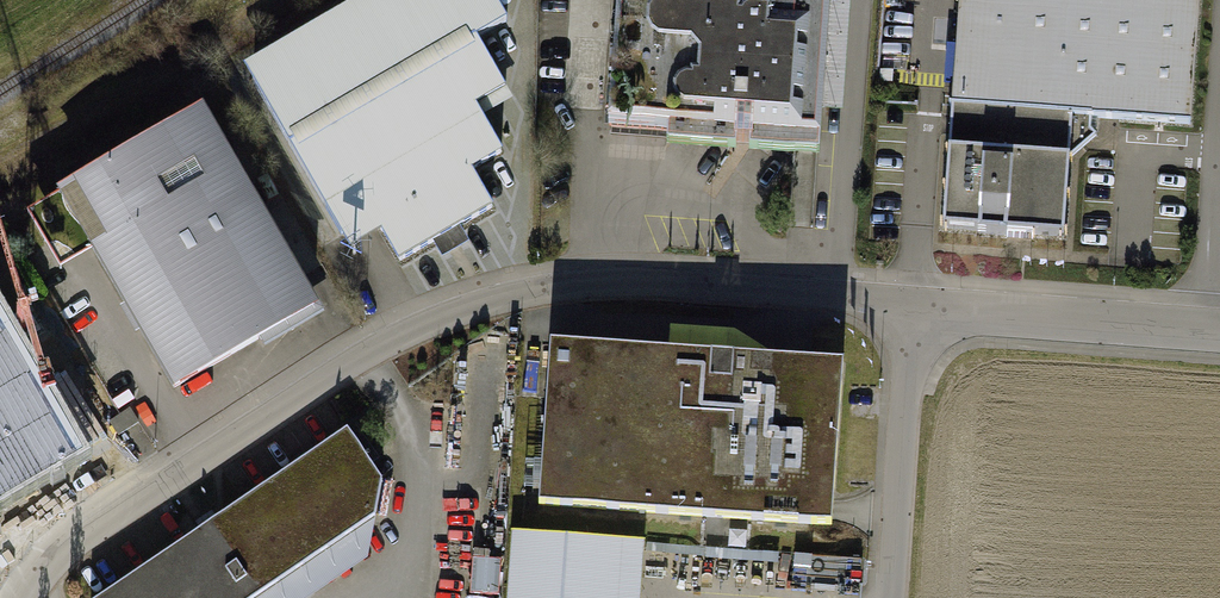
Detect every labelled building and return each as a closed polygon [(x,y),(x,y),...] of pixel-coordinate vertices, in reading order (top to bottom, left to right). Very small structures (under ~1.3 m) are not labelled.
[(398,265),(495,208),(473,171),(504,153),(477,107),(507,90),(476,38),(507,21),(495,0),(364,0),(245,69),(352,252),(380,235),(398,265)] [(823,160),(826,111),(833,5),(757,0),(618,0),(609,132),(671,136),(670,149),(739,153),(740,148),(752,148),(752,155),(823,160)] [(833,5),(826,111),(844,113),(852,0),(757,0),(833,5)] [(1185,125),(1195,0),(959,0),(952,109),(1067,117),(1185,125)] [(173,397),(320,311),(201,108),(54,194),(173,397)] [(943,225),(1058,233),(1067,117),(952,109),(943,225)] [(89,448),(0,300),(0,502),(89,448)] [(671,329),(669,356),(779,364),(736,333),(671,329)] [(540,510),(835,531),(847,369),(779,364),(669,356),(552,347),(540,510)] [(349,431),(102,597),(261,597),(375,521),(383,483),(349,431)] [(261,597),(316,597),(368,562),(375,521),(261,597)] [(509,534),(505,597),(636,597),(640,542),(509,534)]
